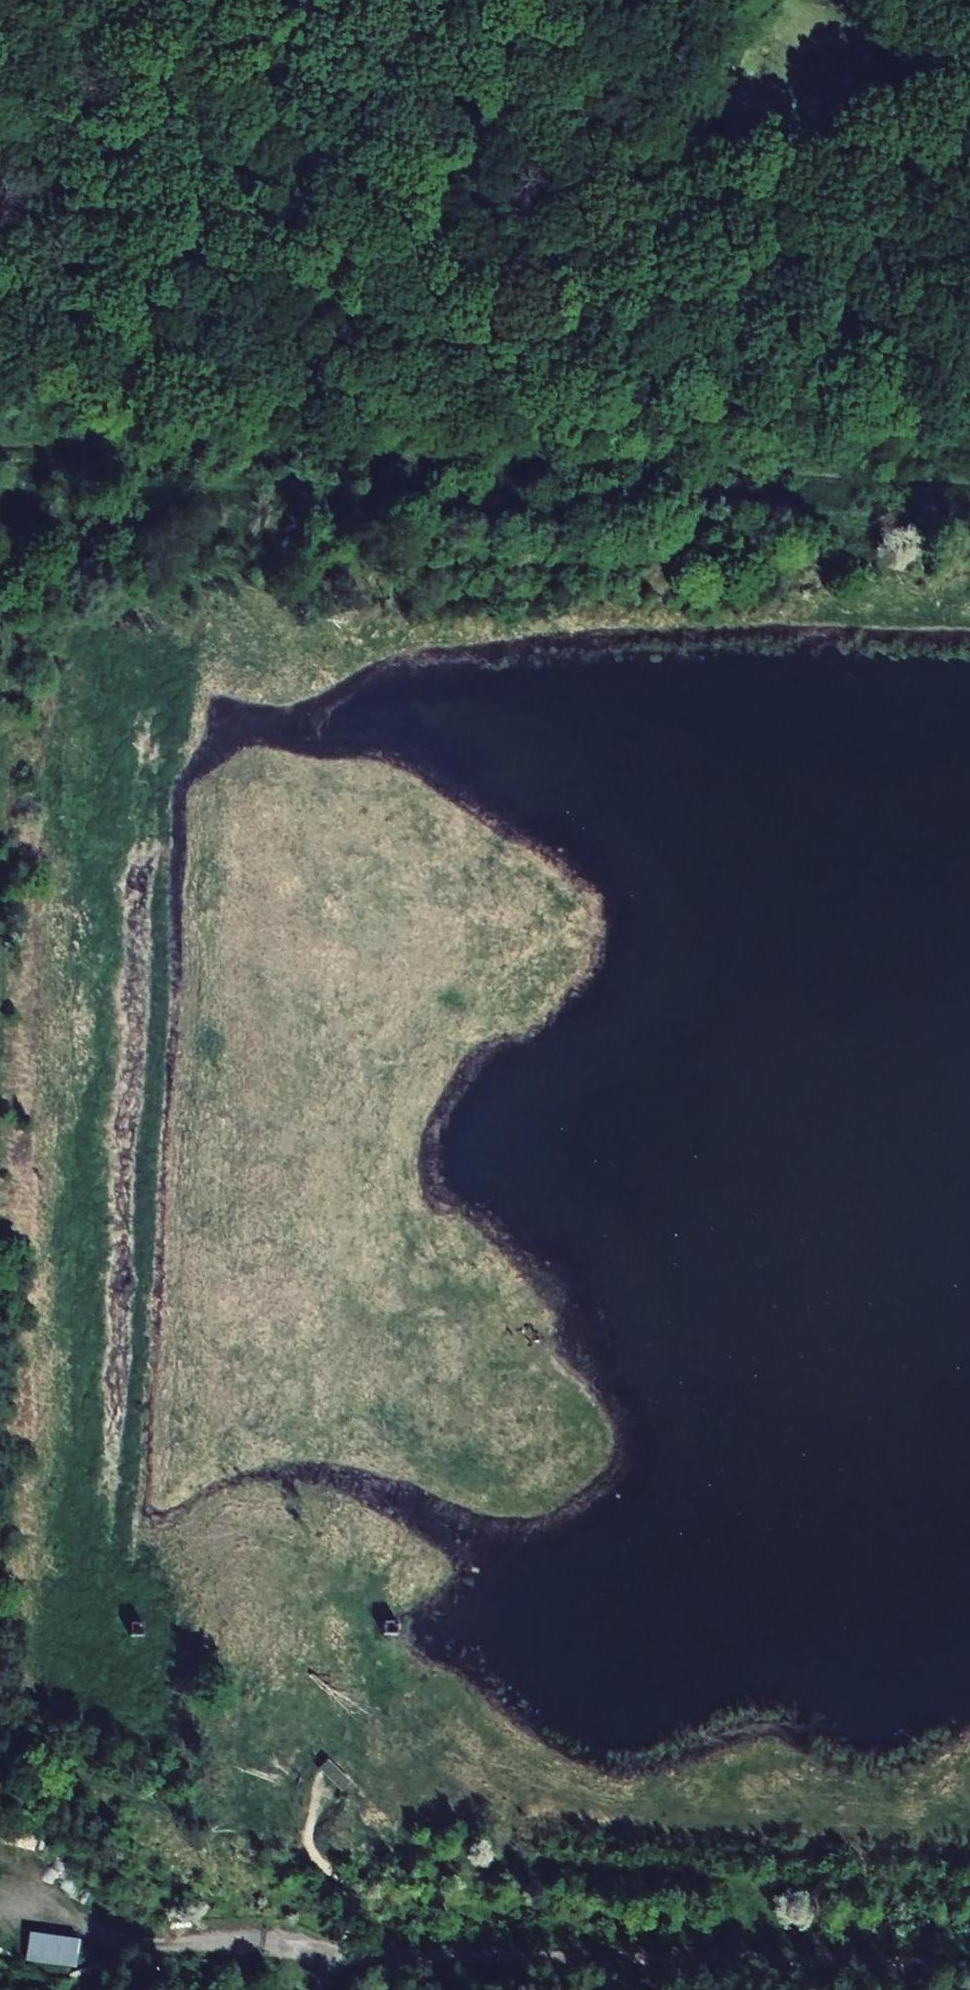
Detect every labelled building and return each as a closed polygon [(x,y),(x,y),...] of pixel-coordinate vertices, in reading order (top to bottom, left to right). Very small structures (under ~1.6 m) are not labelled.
[(0,1857),(0,1951),(23,1966),(107,1956),(116,1897),(52,1857),(0,1857)]
